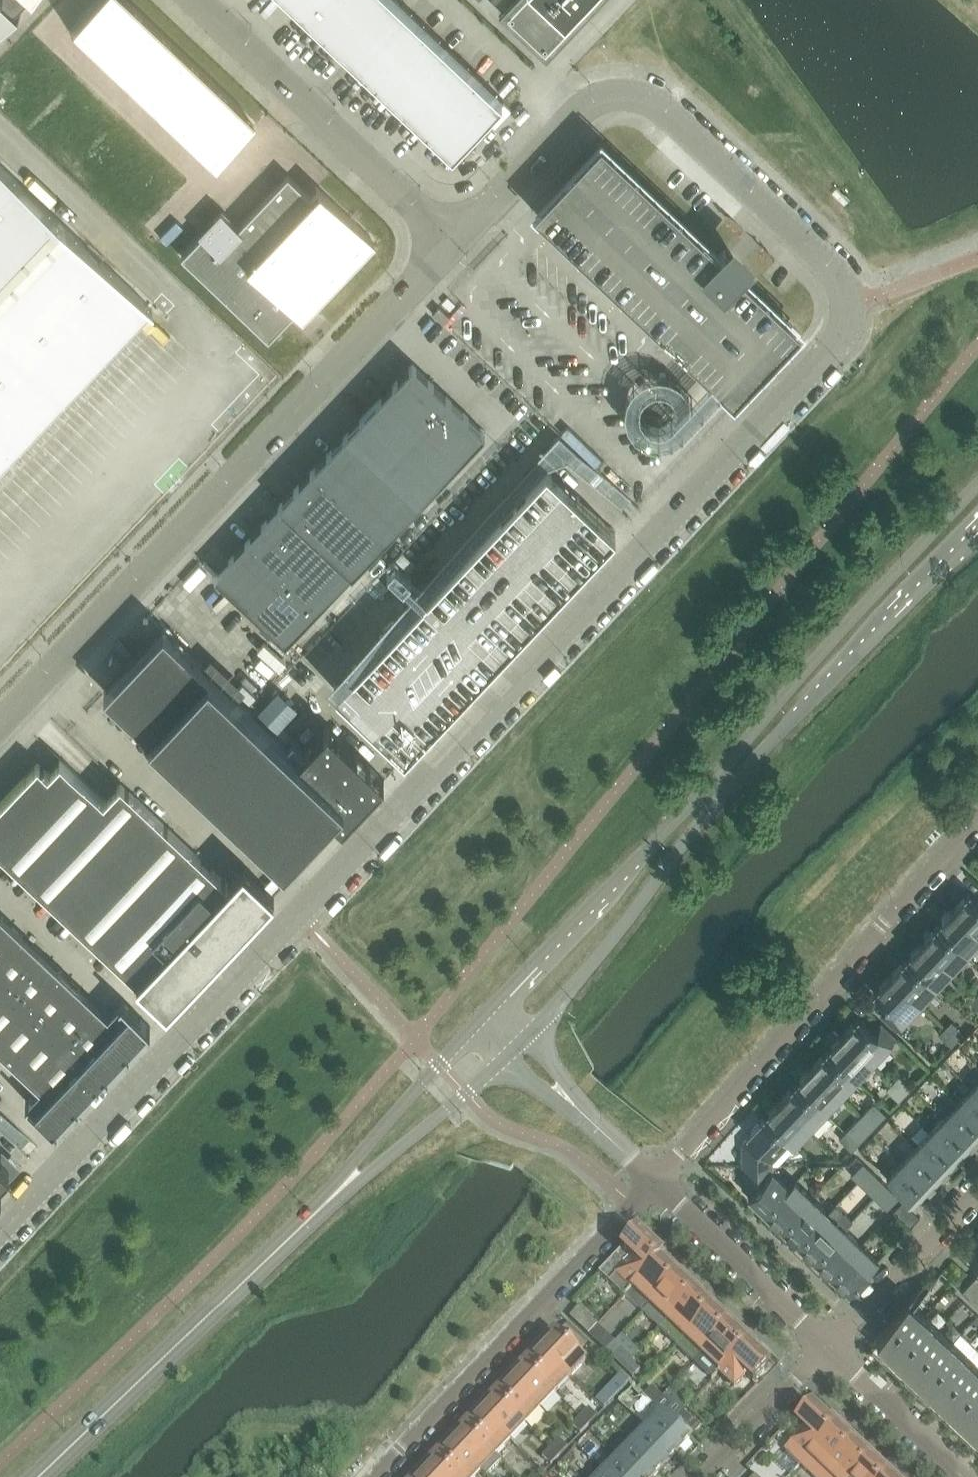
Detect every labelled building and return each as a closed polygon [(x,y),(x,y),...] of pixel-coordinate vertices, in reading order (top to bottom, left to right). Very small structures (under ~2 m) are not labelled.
[(22,12),(21,11),(17,15),(14,12),(26,0),(0,0),(0,32),(22,12)] [(139,15),(123,0),(99,0),(75,26),(104,53),(139,15)] [(452,151),(502,98),(399,0),(293,0),(452,151)] [(496,11),(544,55),(596,0),(507,0),(496,11)] [(132,80),(168,42),(139,15),(104,53),(132,80)] [(160,107),(196,69),(168,42),(132,80),(160,107)] [(188,133),(224,96),(196,69),(160,107),(188,133)] [(217,161),(253,123),(224,96),(188,133),(217,161)] [(568,185),(539,216),(664,334),(711,378),(729,395),(792,329),(735,276),(743,267),(742,266),(734,258),(725,251),(724,249),(715,258),(713,256),(602,150),(568,185)] [(149,306),(0,164),(0,463),(149,306)] [(223,213),(183,255),(269,337),(295,309),(300,314),(372,239),(320,190),(312,198),(288,176),(239,228),(223,213)] [(450,316),(439,306),(432,313),(443,323),(450,316)] [(285,641),(485,431),(412,362),(279,504),(280,504),(214,574),(285,641)] [(496,653),(560,585),(563,588),(566,584),(563,582),(571,574),(573,576),(577,573),(574,570),(607,535),(610,537),(615,531),(612,528),(546,466),(335,690),(405,755),(410,749),(407,747),(461,690),(464,693),(467,690),(464,687),(472,679),(475,681),(477,678),(475,675),(487,662),(490,665),(498,655),(496,653)] [(299,755),(164,626),(104,688),(283,859),(329,811),(342,822),(384,779),(328,725),(299,755)] [(244,866),(228,883),(120,782),(104,799),(60,758),(48,772),(38,762),(0,802),(0,851),(167,1009),(274,895),(244,866)] [(970,892),(970,891),(969,890),(953,908),(977,932),(977,899),(970,892)] [(953,908),(937,924),(967,953),(977,942),(977,932),(953,908)] [(60,968),(0,912),(0,1049),(39,1086),(25,1101),(54,1128),(150,1026),(121,999),(108,1013),(60,968)] [(967,953),(937,924),(922,941),(952,970),(967,953)] [(952,970),(922,941),(906,957),(936,986),(952,970)] [(936,986),(906,957),(890,974),(920,1003),(936,986)] [(920,1003),(890,974),(873,992),(874,992),(889,1006),(882,1014),(896,1028),(920,1003)] [(882,1052),(896,1037),(881,1023),(874,1031),(859,1017),(858,1016),(842,1033),(872,1062),(882,1052)] [(964,1033),(951,1020),(945,1027),(958,1039),(964,1033)] [(958,1039),(945,1027),(939,1034),(951,1046),(958,1039)] [(872,1062),(842,1033),(826,1050),(857,1079),(872,1062)] [(857,1079),(826,1050),(810,1066),(841,1095),(857,1079)] [(841,1095),(810,1066),(795,1083),(825,1111),(841,1095)] [(911,1088),(899,1075),(893,1082),(906,1094),(911,1088)] [(976,1083),(968,1076),(965,1080),(972,1087),(977,1093),(977,1080),(976,1083)] [(906,1094),(893,1082),(886,1089),(899,1101),(906,1094)] [(825,1111),(795,1083),(779,1099),(809,1128),(825,1111)] [(972,1087),(962,1097),(955,1090),(951,1094),(958,1101),(977,1121),(977,1093),(972,1087)] [(809,1128),(779,1099),(763,1116),(788,1140),(793,1145),(809,1128)] [(958,1101),(947,1113),(940,1106),(936,1109),(944,1116),(972,1144),(977,1138),(977,1121),(958,1101)] [(886,1114),(873,1102),(867,1108),(880,1120),(886,1114)] [(880,1120),(867,1108),(861,1115),(874,1127),(880,1120)] [(874,1127),(861,1115),(855,1121),(868,1133),(874,1127)] [(772,1157),(788,1140),(763,1116),(746,1133),(747,1134),(748,1134),(749,1135),(742,1143),(741,1143),(742,1164),(772,1164),(772,1157)] [(972,1144),(944,1116),(933,1127),(926,1120),(922,1124),(930,1131),(958,1158),(972,1144)] [(858,1143),(868,1133),(855,1121),(846,1131),(858,1143)] [(858,1143),(846,1131),(839,1138),(852,1150),(858,1143)] [(958,1158),(930,1131),(919,1142),(912,1135),(908,1139),(915,1146),(944,1173),(958,1158)] [(944,1173),(915,1146),(905,1156),(898,1150),(894,1153),(901,1160),(930,1188),(944,1173)] [(930,1188),(901,1160),(890,1172),(883,1165),(880,1168),(888,1175),(886,1176),(915,1204),(930,1188)] [(857,1181),(870,1169),(863,1162),(851,1175),(857,1181)] [(765,1212),(789,1187),(789,1186),(772,1170),(772,1164),(742,1164),(742,1186),(743,1186),(751,1193),(749,1195),(749,1194),(748,1195),(765,1212)] [(868,1191),(880,1178),(870,1169),(857,1181),(868,1191)] [(874,1197),(886,1184),(880,1178),(868,1191),(874,1197)] [(782,1228),(811,1197),(794,1181),(789,1186),(789,1187),(765,1212),(782,1228)] [(880,1203),(892,1191),(886,1184),(874,1197),(880,1203)] [(888,1210),(900,1197),(892,1191),(880,1203),(888,1210)] [(798,1243),(827,1213),(811,1197),(782,1228),(798,1243)] [(920,1217),(903,1200),(893,1210),(910,1226),(920,1217)] [(815,1259),(844,1228),(827,1213),(798,1243),(815,1259)] [(831,1275),(860,1244),(844,1228),(815,1259),(831,1275)] [(621,1252),(599,1275),(608,1284),(623,1299),(625,1297),(662,1259),(659,1257),(656,1254),(637,1235),(621,1252)] [(977,1264),(977,1242),(967,1253),(977,1264)] [(849,1291),(878,1261),(860,1244),(831,1275),(849,1291)] [(662,1259),(625,1297),(642,1314),(679,1276),(679,1275),(678,1275),(675,1279),(674,1277),(671,1274),(669,1273),(668,1267),(665,1263),(664,1261),(662,1259)] [(679,1276),(642,1314),(660,1331),(696,1292),(693,1295),(691,1294),(688,1291),(686,1289),(685,1284),(683,1280),(681,1278),(679,1276)] [(973,1279),(961,1291),(966,1295),(977,1284),(973,1279)] [(966,1295),(971,1300),(977,1292),(977,1284),(966,1295)] [(696,1292),(660,1331),(677,1347),(714,1309),(713,1308),(710,1312),(708,1310),(705,1307),(704,1306),(703,1301),(700,1296),(699,1294),(696,1292)] [(939,1329),(908,1299),(876,1332),(977,1429),(977,1366),(939,1329)] [(597,1327),(579,1309),(569,1319),(588,1336),(597,1327)] [(714,1309),(677,1347),(695,1364),(701,1357),(731,1325),(727,1328),(726,1327),(723,1324),(721,1322),(720,1317),(717,1312),(716,1311),(714,1309)] [(701,1357),(695,1364),(712,1380),(719,1373),(745,1345),(743,1343),(740,1340),(738,1339),(737,1334),(735,1329),(733,1327),(731,1325),(701,1357)] [(586,1346),(566,1327),(557,1336),(577,1355),(586,1346)] [(598,1346),(607,1336),(597,1327),(588,1336),(598,1346)] [(585,1362),(577,1355),(557,1336),(550,1343),(548,1344),(543,1346),(538,1349),(570,1379),(585,1362)] [(745,1345),(719,1373),(734,1388),(745,1376),(753,1384),(768,1367),(750,1350),(747,1347),(745,1345)] [(570,1379),(538,1349),(535,1353),(534,1358),(533,1361),(527,1368),(555,1394),(570,1379)] [(622,1370),(631,1361),(621,1351),(612,1360),(622,1370)] [(633,1379),(641,1370),(631,1361),(622,1370),(633,1379)] [(555,1394),(527,1368),(521,1375),(518,1375),(513,1377),(509,1380),(540,1410),(555,1394)] [(540,1410),(509,1380),(505,1385),(504,1390),(503,1392),(497,1399),(525,1426),(540,1410)] [(662,1398),(652,1388),(643,1397),(653,1407),(662,1398)] [(603,1396),(596,1404),(604,1411),(611,1403),(603,1396)] [(625,1409),(631,1402),(625,1396),(618,1403),(625,1409)] [(672,1407),(662,1398),(653,1407),(660,1414),(663,1417),(672,1407)] [(525,1426),(497,1399),(491,1406),(488,1406),(483,1408),(479,1411),(510,1441),(525,1426)] [(689,1441),(663,1417),(660,1414),(659,1414),(652,1408),(649,1411),(656,1418),(646,1429),(674,1457),(689,1441)] [(800,1466),(838,1427),(837,1426),(834,1430),(811,1408),(796,1424),(807,1435),(789,1455),(800,1466)] [(589,1427),(597,1418),(588,1409),(580,1418),(589,1427)] [(702,1427),(684,1409),(675,1419),(693,1437),(702,1427)] [(510,1441),(479,1411),(476,1416),(474,1421),(474,1424),(467,1430),(495,1457),(510,1441)] [(589,1427),(580,1418),(571,1427),(580,1435),(589,1427)] [(674,1457),(646,1429),(638,1422),(634,1426),(642,1433),(632,1444),(660,1472),(674,1457)] [(851,1446),(845,1440),(844,1435),(841,1431),(840,1429),(838,1427),(800,1466),(812,1476),(822,1476),(851,1446)] [(467,1430),(461,1437),(458,1437),(453,1439),(449,1443),(480,1473),(485,1476),(487,1476),(501,1462),(495,1457),(467,1430)] [(632,1444),(624,1437),(620,1441),(628,1448),(618,1458),(636,1476),(655,1476),(660,1472),(632,1444)] [(559,1458),(567,1449),(559,1440),(550,1449),(559,1458)] [(449,1443),(446,1447),(444,1452),(444,1455),(438,1462),(454,1476),(476,1476),(480,1473),(449,1443)] [(869,1463),(862,1457),(861,1452),(859,1447),(857,1445),(854,1443),(851,1446),(822,1476),(855,1476),(869,1463)] [(559,1458),(550,1449),(541,1458),(550,1467),(559,1458)] [(618,1458),(610,1451),(606,1456),(614,1462),(603,1473),(607,1476),(636,1476),(618,1458)] [(880,1473),(879,1468),(876,1464),(875,1462),(872,1459),(869,1463),(855,1476),(883,1476),(880,1473)] [(438,1462),(431,1468),(428,1469),(423,1471),(419,1474),(422,1476),(454,1476),(438,1462)] [(603,1473),(596,1466),(592,1470),(599,1476),(607,1476),(603,1473)]
